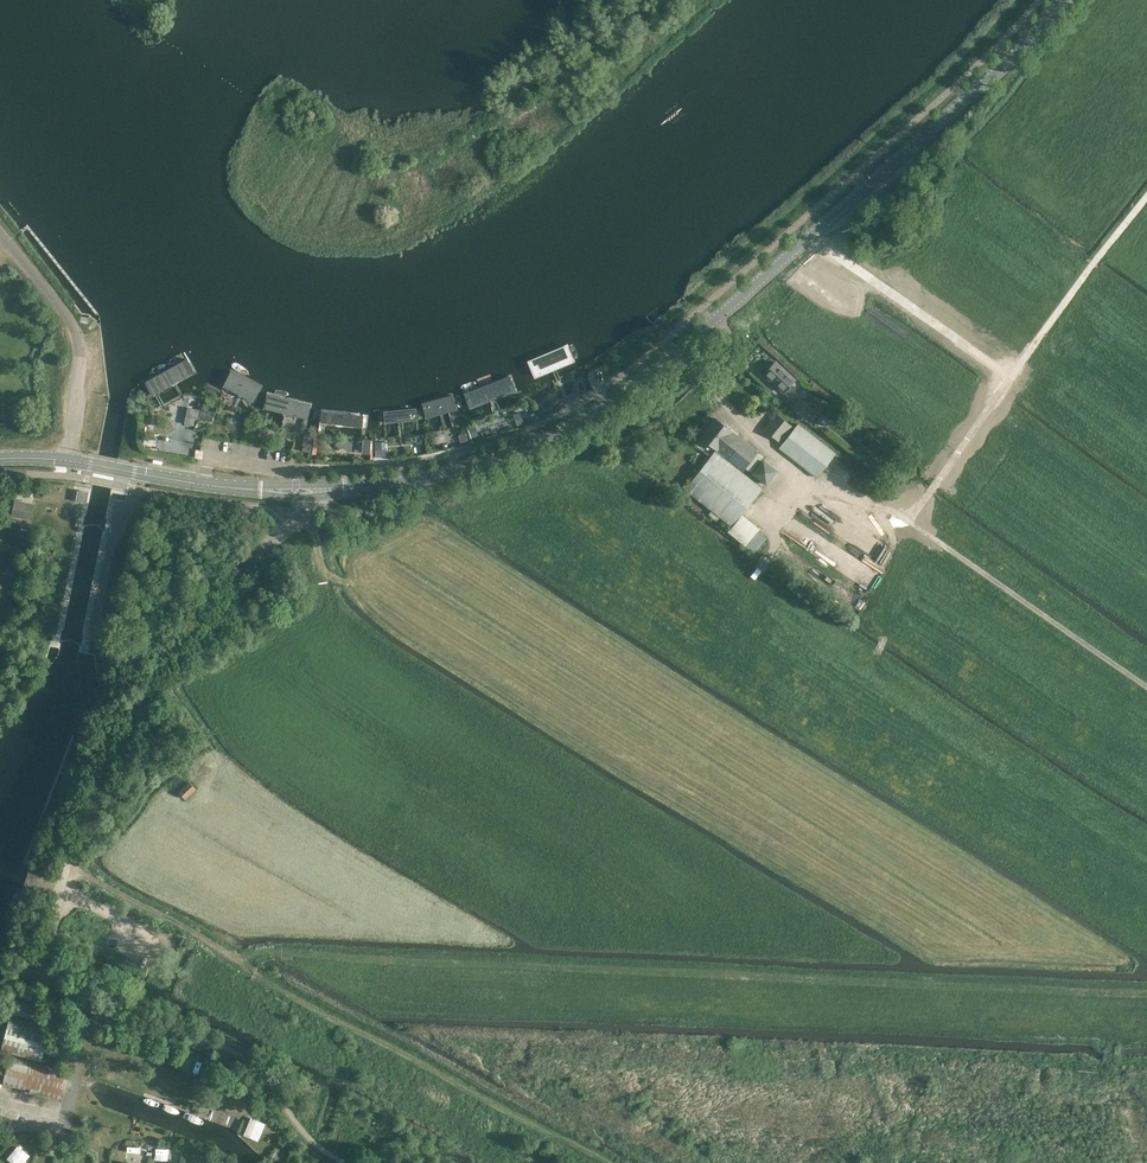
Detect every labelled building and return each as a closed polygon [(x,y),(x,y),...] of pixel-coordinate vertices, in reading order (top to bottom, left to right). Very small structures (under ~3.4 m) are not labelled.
[(514,372),(518,381),(574,357),(570,347),(514,372)] [(188,357),(145,381),(153,396),(196,372),(188,357)] [(764,374),(783,392),(795,380),(775,362),(764,374)] [(233,370),(224,386),(254,402),(263,385),(233,370)] [(514,377),(466,396),(471,409),(520,390),(514,377)] [(313,404),(268,393),(264,408),(310,419),(313,404)] [(560,394),(552,397),(554,402),(562,399),(560,394)] [(453,396),(423,403),(427,417),(457,409),(453,396)] [(790,408),(802,416),(810,406),(799,397),(790,408)] [(215,413),(204,408),(201,415),(212,420),(215,413)] [(366,414),(323,409),(321,423),(364,428),(366,414)] [(416,409),(384,411),(386,426),(418,423),(416,409)] [(524,423),(520,412),(514,414),(518,425),(524,423)] [(775,413),(763,428),(780,442),(792,427),(775,413)] [(193,417),(186,416),(185,425),(191,426),(193,417)] [(700,437),(743,470),(758,452),(715,418),(700,437)] [(817,478),(818,476),(835,455),(797,424),(779,448),(817,478)] [(313,446),(305,444),(304,451),(311,452),(313,446)] [(732,526),(742,514),(762,488),(714,452),(685,489),(732,526)] [(767,483),(777,470),(764,460),(754,473),(767,483)] [(80,492),(78,501),(83,502),(83,503),(88,504),(90,492),(85,492),(85,493),(80,492)] [(16,500),(13,516),(32,520),(35,504),(16,500)] [(118,565),(114,583),(121,585),(125,567),(118,565)] [(119,590),(128,592),(133,569),(123,567),(119,590)] [(189,782),(178,792),(184,798),(194,788),(189,782)] [(34,1020),(38,1002),(34,1001),(38,986),(22,982),(14,1016),(34,1020)] [(79,1020),(77,1016),(70,1019),(76,1035),(89,1030),(85,1018),(79,1020)] [(42,1062),(50,1028),(10,1018),(1,1052),(42,1062)] [(61,1100),(69,1071),(11,1056),(3,1085),(61,1100)]
